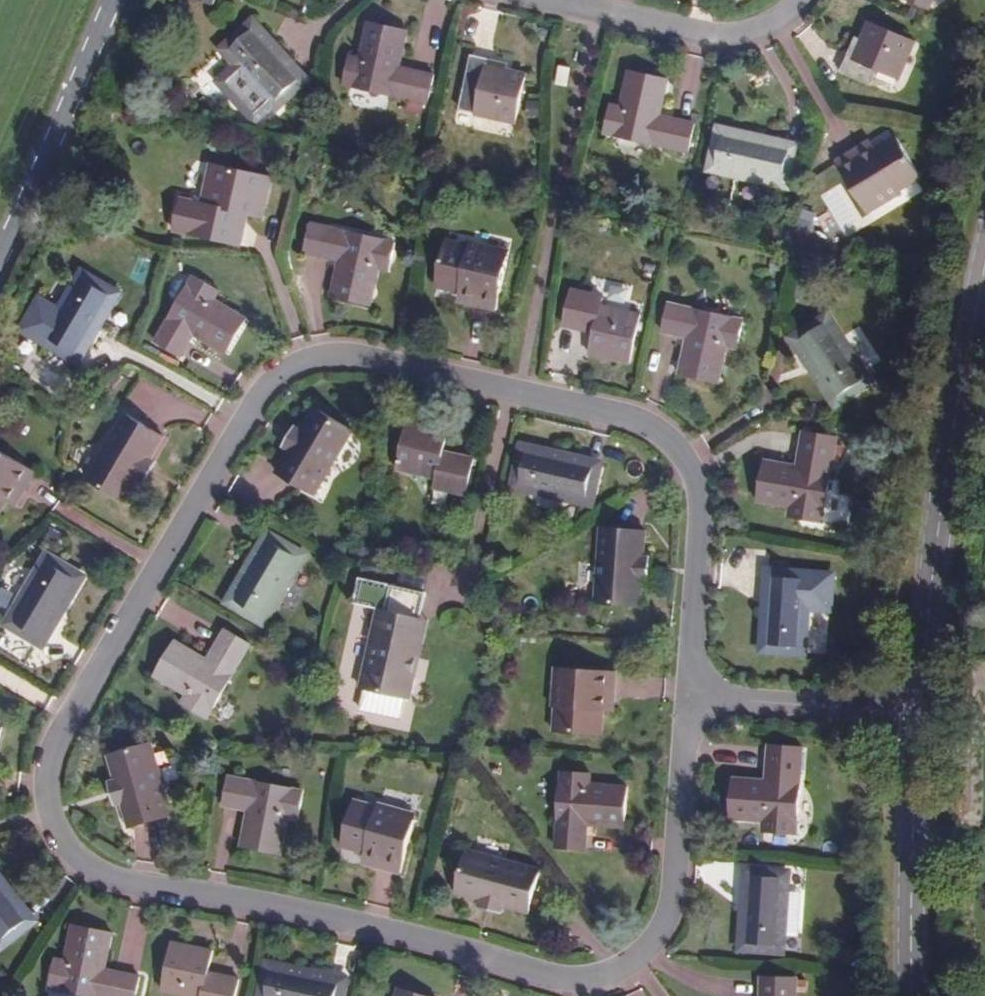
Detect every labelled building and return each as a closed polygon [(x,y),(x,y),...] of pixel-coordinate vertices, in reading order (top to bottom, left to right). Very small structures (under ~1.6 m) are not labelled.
[(360,54),(349,52),(343,80),(425,99),(431,70),(399,62),(407,27),(369,18),(360,54)] [(858,36),(852,34),(837,67),(868,81),(874,69),(895,78),(912,38),(866,18),(858,36)] [(304,78),(252,23),(224,48),(275,106),(304,78)] [(505,58),(469,50),(462,79),(463,83),(459,103),(472,107),(481,112),(512,119),(523,69),(504,64),(505,58)] [(618,104),(607,102),(600,130),(686,150),(692,122),(657,114),(666,77),(627,68),(618,104)] [(791,145),(717,128),(707,167),(784,185),(791,145)] [(865,139),(833,158),(866,213),(898,194),(896,189),(917,176),(891,135),(870,147),(865,139)] [(215,202),(184,196),(177,228),(236,240),(243,209),(263,213),(272,172),(224,162),(215,202)] [(397,238),(314,219),(307,247),(341,256),(333,292),(373,302),(382,265),(390,267),(397,238)] [(476,243),(452,238),(440,286),(464,291),(461,300),(498,308),(512,248),(477,240),(476,243)] [(115,290),(80,270),(41,337),(77,358),(115,290)] [(216,287),(190,272),(153,338),(178,353),(192,331),(224,350),(245,314),(212,295),(216,287)] [(604,294),(573,287),(565,322),(596,329),(591,351),(632,361),(642,312),(602,303),(604,294)] [(738,313),(665,296),(659,327),(682,332),(674,370),(715,379),(723,342),(732,343),(738,313)] [(867,379),(826,314),(792,335),(834,401),(867,379)] [(301,424),(288,446),(290,447),(276,469),(316,493),(354,427),(314,404),(302,425),(301,424)] [(124,500),(137,478),(149,457),(161,435),(123,412),(86,477),(124,500)] [(449,428),(407,418),(396,467),(435,476),(434,483),(466,491),(474,456),(444,449),(449,428)] [(282,443),(288,446),(301,424),(295,421),(282,443)] [(834,435),(804,429),(799,463),(762,456),(754,496),(792,505),(790,515),(820,520),(834,435)] [(600,461),(524,444),(515,482),(592,500),(600,461)] [(0,451),(0,507),(5,499),(14,503),(34,471),(0,451)] [(149,457),(137,478),(145,482),(156,461),(149,457)] [(638,602),(639,579),(641,554),(643,529),(597,526),(593,599),(638,602)] [(303,551),(269,532),(230,599),(265,619),(303,551)] [(641,554),(639,579),(647,579),(648,555),(641,554)] [(77,575),(43,555),(5,622),(39,643),(77,575)] [(806,573),(767,570),(761,649),(800,652),(806,573)] [(412,669),(423,617),(420,616),(426,589),(391,580),(384,607),(380,606),(361,686),(412,697),(417,670),(412,669)] [(429,618),(423,617),(412,669),(417,670),(429,618)] [(209,657),(175,638),(155,672),(188,692),(182,703),(207,717),(250,642),(226,628),(209,657)] [(613,675),(550,671),(548,705),(550,707),(549,732),(598,736),(600,709),(611,710),(613,675)] [(112,778),(119,803),(121,802),(127,826),(172,814),(152,742),(108,754),(115,777),(112,778)] [(801,747),(772,745),(770,780),(732,777),(730,818),(768,822),(768,833),(797,835),(801,747)] [(590,766),(560,764),(555,849),(585,851),(587,816),(623,819),(626,778),(589,775),(590,766)] [(313,794),(228,776),(222,804),(258,811),(250,848),(290,857),(298,819),(308,821),(313,794)] [(112,804),(119,803),(112,778),(106,779),(112,804)] [(374,807),(349,802),(339,848),(363,853),(361,862),(398,871),(411,810),(375,802),(374,807)] [(480,901),(503,908),(503,906),(527,912),(540,869),(468,848),(455,892),(480,900),(480,901)] [(786,873),(746,870),(741,946),(781,950),(786,873)] [(0,876),(0,944),(1,945),(34,920),(0,876)] [(501,915),(503,908),(480,901),(478,908),(501,915)] [(74,924),(66,960),(54,957),(48,985),(96,995),(133,995),(138,976),(105,969),(113,933),(74,924)] [(172,941),(162,989),(190,995),(233,995),(237,978),(208,971),(212,950),(172,941)] [(267,964),(260,995),(340,995),(343,981),(267,964)] [(767,974),(767,995),(796,995),(797,977),(767,974)] [(401,987),(398,995),(429,995),(401,987)]
